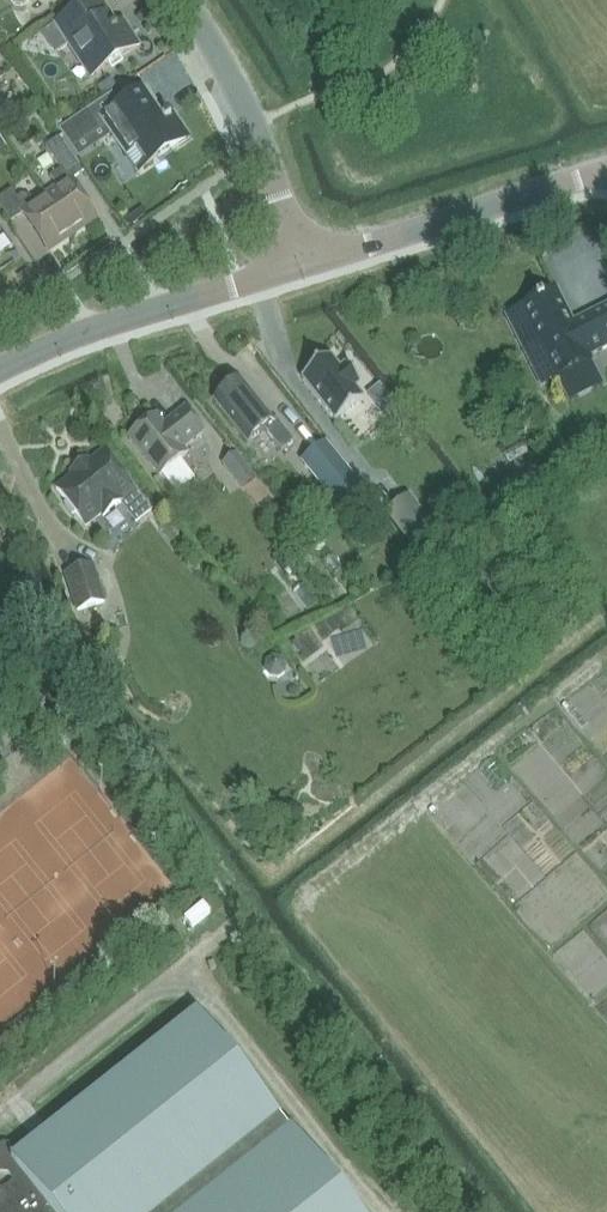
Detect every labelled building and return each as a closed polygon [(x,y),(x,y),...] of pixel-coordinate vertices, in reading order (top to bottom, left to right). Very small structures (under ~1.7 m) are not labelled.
[(43,35),(56,54),(70,45),(75,42),(97,75),(141,46),(125,23),(118,28),(99,0),(96,0),(57,26),(43,35)] [(111,80),(98,88),(104,98),(117,89),(111,80)] [(146,88),(101,120),(116,142),(121,139),(131,153),(126,156),(138,174),(190,138),(175,115),(170,118),(169,116),(167,117),(146,88)] [(87,112),(59,130),(71,148),(99,129),(87,112)] [(57,163),(69,155),(59,139),(46,148),(57,163)] [(72,235),(96,219),(62,169),(50,177),(58,189),(46,197),(72,235)] [(23,196),(15,201),(10,193),(0,199),(0,206),(12,223),(23,215),(48,252),(72,235),(46,197),(34,206),(28,196),(23,196)] [(0,237),(0,254),(12,246),(4,234),(0,237)] [(28,269),(17,277),(27,292),(38,284),(28,269)] [(606,347),(606,306),(573,324),(556,290),(521,309),(556,379),(592,361),(589,356),(606,347)] [(14,301),(8,291),(0,296),(0,310),(14,301)] [(346,366),(340,370),(330,357),(302,379),(336,422),(364,400),(355,389),(361,384),(346,366)] [(215,402),(248,443),(264,430),(282,452),(294,443),(276,420),(273,423),(241,382),(215,402)] [(184,448),(205,433),(186,408),(164,424),(158,416),(129,438),(160,478),(189,455),(184,448)] [(515,410),(507,421),(516,427),(523,415),(515,410)] [(302,461),(339,506),(361,488),(325,443),(302,461)] [(71,478),(57,488),(87,527),(101,517),(103,518),(121,504),(136,524),(150,513),(104,451),(91,461),(89,459),(69,475),(71,478)] [(221,464),(242,491),(257,480),(236,453),(221,464)] [(178,467),(164,481),(201,521),(216,508),(178,467)] [(250,485),(239,494),(259,516),(269,507),(250,485)] [(409,498),(386,515),(421,562),(445,544),(409,498)] [(289,546),(274,558),(284,572),(300,561),(289,546)] [(104,604),(93,566),(67,574),(78,611),(104,604)] [(266,662),(266,671),(271,678),(279,679),(286,673),(287,665),(282,658),(273,657),(266,662)] [(195,1011),(19,1151),(14,1146),(3,1145),(0,1147),(0,1174),(8,1174),(14,1182),(3,1190),(0,1189),(0,1211),(160,1211),(279,1117),(195,1011)] [(291,1128),(289,1130),(279,1117),(160,1211),(357,1211),(291,1128)]
